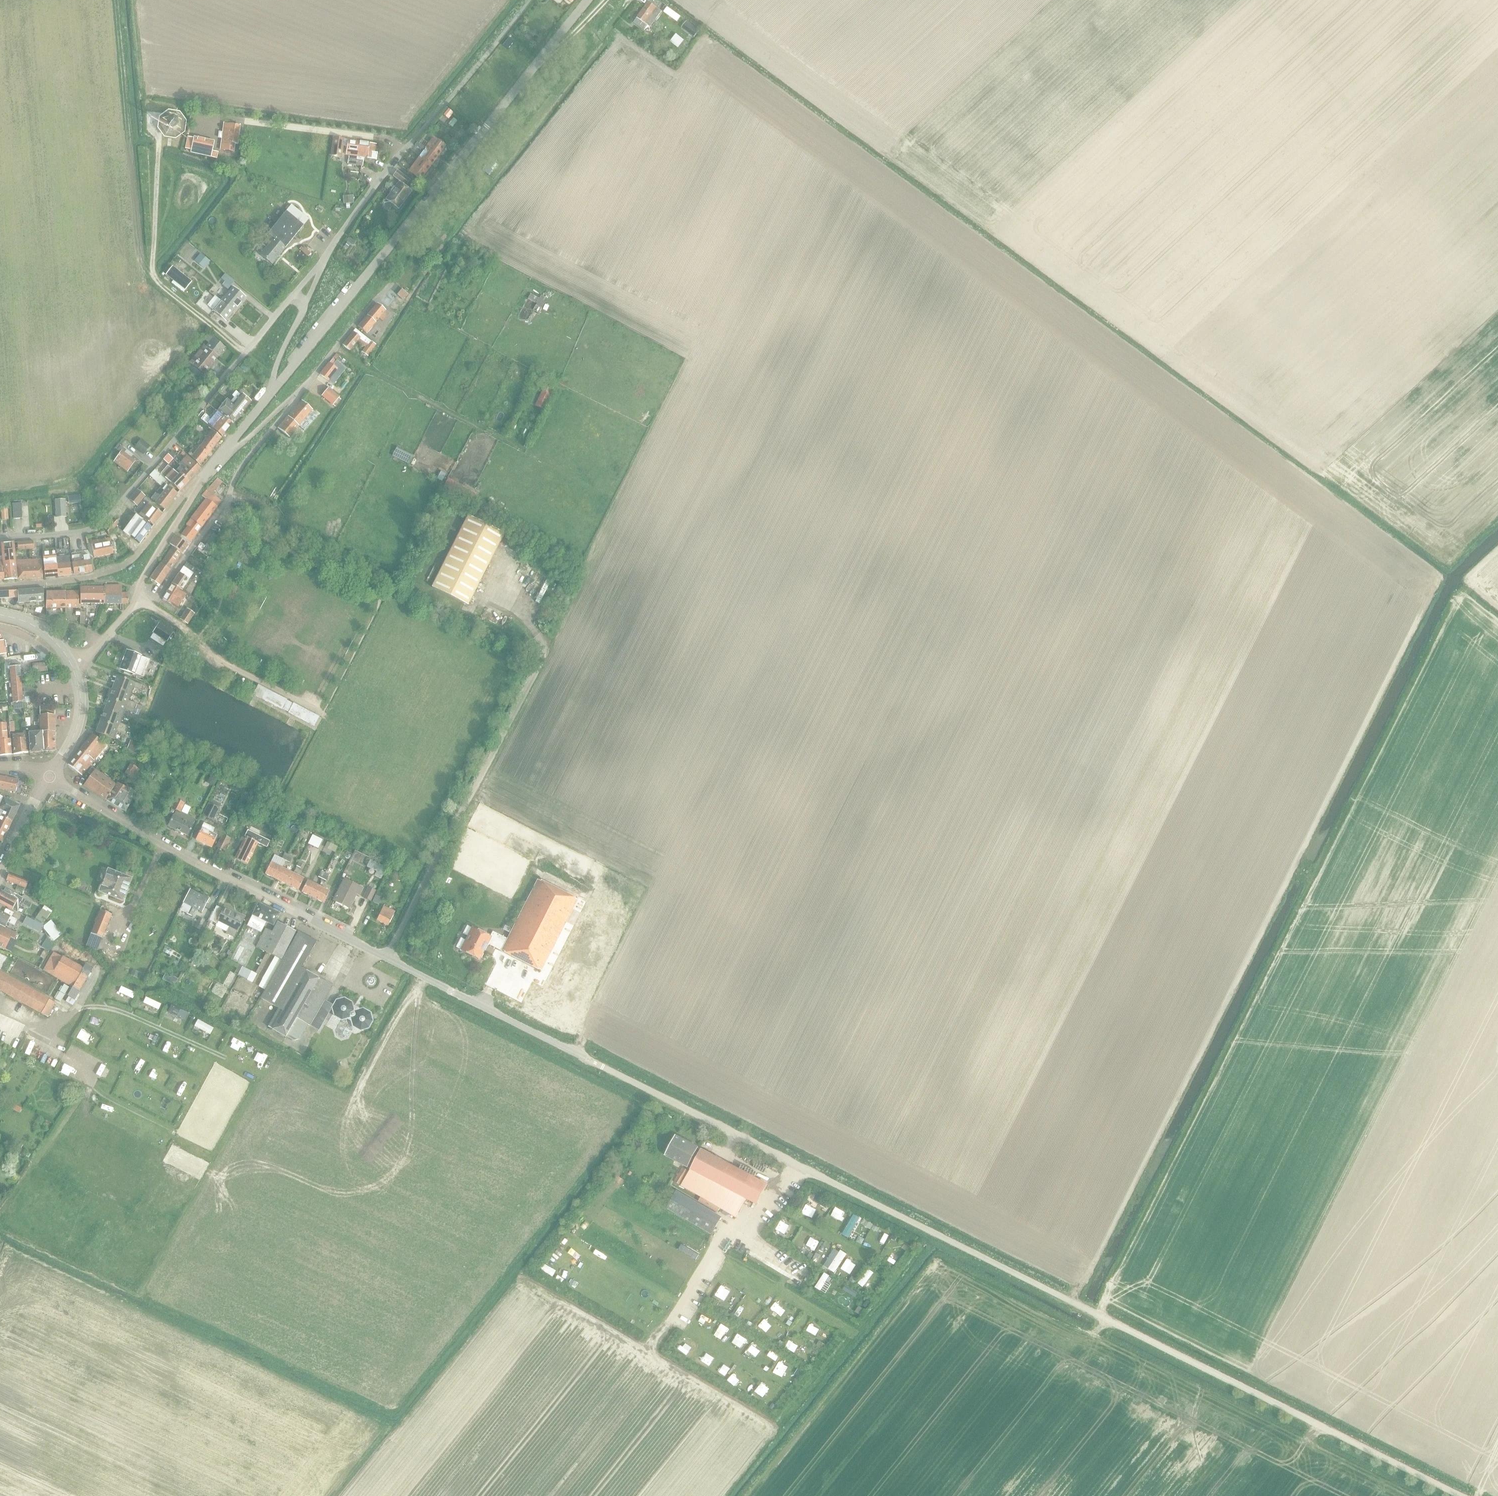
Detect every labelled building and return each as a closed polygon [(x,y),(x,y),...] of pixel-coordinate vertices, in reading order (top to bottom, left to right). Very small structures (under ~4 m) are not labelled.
[(647,27),(649,28),(661,12),(649,2),(633,24),(644,31),(647,27)] [(684,41),(676,35),(670,43),(678,48),(684,41)] [(164,137),(175,139),(185,132),(186,121),(180,111),(168,109),(159,116),(157,128),(164,137)] [(233,144),(238,144),(240,126),(224,124),(222,142),(227,143),(227,146),(232,147),(233,144)] [(197,132),(189,131),(186,150),(194,152),(195,142),(198,142),(198,140),(209,142),(210,134),(197,132)] [(428,151),(437,157),(445,146),(433,138),(426,148),(429,150),(428,151)] [(355,165),(359,142),(348,141),(348,139),(343,139),(343,140),(334,139),(331,155),(341,157),(343,145),(347,145),(346,156),(348,156),(347,164),(355,165)] [(359,142),(355,165),(362,166),(363,161),(364,158),(373,160),(376,160),(377,154),(374,153),(375,145),(369,144),(359,142)] [(430,166),(437,157),(428,151),(429,150),(426,148),(419,158),(430,166)] [(420,181),(430,166),(419,158),(408,173),(420,181)] [(406,185),(409,180),(397,171),(393,176),(400,181),(399,183),(399,182),(386,199),(398,208),(411,191),(405,187),(406,185)] [(343,195),(343,203),(354,202),(353,194),(343,195)] [(266,247),(260,255),(272,264),(303,226),(300,224),(305,218),(290,206),(284,213),(285,213),(269,234),(265,238),(267,239),(263,244),(266,247)] [(307,239),(302,242),(307,249),(312,246),(307,239)] [(194,260),(204,268),(210,261),(200,253),(194,260)] [(191,282),(172,267),(166,275),(185,290),(191,282)] [(225,274),(221,279),(225,282),(222,286),(228,290),(235,282),(225,274)] [(406,293),(411,287),(405,282),(400,289),(406,293)] [(221,301),(234,312),(245,298),(232,287),(221,301)] [(215,296),(207,306),(226,321),(234,312),(221,301),(215,296)] [(358,326),(365,332),(376,319),(385,309),(378,302),(358,326)] [(557,311),(565,314),(567,307),(559,304),(557,311)] [(368,355),(376,344),(356,328),(343,344),(350,350),(357,341),(365,347),(362,351),(368,355)] [(205,347),(217,357),(224,347),(207,334),(204,338),(209,342),(205,347)] [(217,357),(205,347),(203,345),(198,351),(212,362),(217,357)] [(203,374),(212,362),(198,351),(189,363),(203,374)] [(337,369),(340,372),(344,367),(337,361),(340,356),(336,354),(320,374),(328,381),(330,382),(336,376),(334,374),(337,369)] [(333,404),(336,406),(341,399),(339,397),(340,396),(329,387),(321,395),(333,405),(333,404)] [(217,392),(208,404),(218,411),(217,412),(218,412),(232,424),(250,402),(241,395),(233,405),(227,400),(217,392)] [(526,434),(542,403),(528,396),(512,427),(526,434)] [(278,428),(289,437),(312,410),(301,401),(278,428)] [(222,437),(232,424),(218,412),(213,419),(205,413),(201,418),(208,424),(207,425),(222,437)] [(197,444),(189,453),(194,458),(192,459),(200,465),(209,454),(221,438),(212,431),(200,446),(197,444)] [(134,447),(143,454),(151,446),(141,438),(134,447)] [(120,452),(114,461),(120,466),(123,463),(130,468),(134,462),(139,461),(118,445),(117,445),(117,446),(115,448),(116,449),(120,452)] [(413,456),(396,448),(392,455),(409,464),(413,456)] [(187,466),(195,474),(201,468),(183,452),(180,455),(185,458),(178,465),(181,467),(184,470),(187,466)] [(179,475),(176,473),(167,465),(160,473),(180,491),(188,482),(180,474),(179,475)] [(188,482),(195,474),(187,466),(184,470),(181,467),(176,473),(179,475),(180,474),(188,482)] [(149,476),(161,487),(166,481),(154,470),(149,476)] [(452,490),(474,501),(478,493),(457,481),(452,490)] [(165,510),(177,494),(166,486),(163,489),(160,487),(151,500),(165,510)] [(128,500),(136,506),(144,496),(136,490),(128,500)] [(181,534),(190,541),(221,501),(206,490),(202,495),(206,499),(186,524),(188,526),(181,534)] [(55,500),(56,516),(66,516),(65,500),(55,500)] [(21,503),(13,503),(14,518),(22,518),(21,503)] [(138,515),(153,526),(162,514),(148,503),(138,515)] [(112,521),(116,526),(123,517),(121,516),(124,514),(128,517),(133,510),(125,504),(112,521)] [(431,587),(467,605),(504,533),(468,515),(431,587)] [(130,537),(139,544),(152,527),(138,517),(130,528),(134,531),(130,537)] [(108,535),(116,526),(112,521),(106,528),(108,535)] [(172,546),(182,553),(188,545),(176,535),(169,544),(172,546)] [(77,537),(79,548),(88,547),(86,536),(77,537)] [(94,558),(113,554),(109,538),(100,540),(100,539),(91,541),(94,558)] [(16,543),(17,550),(33,549),(33,541),(16,543)] [(16,579),(14,561),(13,543),(1,544),(2,562),(3,580),(16,579)] [(176,562),(182,553),(172,546),(166,555),(176,562)] [(56,556),(56,549),(56,548),(43,549),(43,553),(42,553),(43,559),(44,577),(57,577),(56,556)] [(66,548),(56,549),(56,556),(57,577),(70,575),(68,557),(68,553),(66,553),(66,548)] [(89,555),(85,556),(84,554),(70,556),(73,575),(88,573),(92,572),(89,555)] [(160,586),(176,562),(166,555),(150,579),(153,581),(160,586)] [(14,561),(16,579),(42,578),(41,559),(14,561)] [(174,580),(172,584),(182,591),(194,573),(197,569),(195,568),(186,562),(183,567),(174,580)] [(545,597),(554,575),(548,573),(539,595),(545,597)] [(172,584),(162,599),(172,606),(172,605),(177,609),(185,598),(187,594),(182,591),(172,584)] [(105,586),(105,587),(105,604),(128,604),(128,593),(121,593),(121,586),(105,586)] [(105,604),(105,587),(80,587),(80,604),(105,604)] [(44,608),(43,589),(0,591),(0,598),(13,597),(18,597),(19,603),(24,603),(25,608),(28,609),(44,608)] [(65,592),(65,609),(79,609),(79,591),(65,592)] [(46,610),(65,609),(65,592),(45,592),(46,610)] [(180,619),(187,623),(194,613),(187,609),(180,619)] [(159,623),(153,632),(166,641),(173,632),(159,623)] [(139,652),(150,657),(153,649),(142,645),(139,652)] [(21,658),(20,646),(7,647),(8,659),(21,658)] [(126,651),(120,668),(142,676),(148,659),(126,651)] [(11,679),(21,679),(20,662),(9,663),(11,679)] [(33,665),(33,672),(46,671),(46,663),(33,665)] [(113,687),(131,694),(134,687),(142,690),(144,685),(117,675),(113,687)] [(22,688),(34,687),(34,682),(22,683),(21,679),(11,679),(12,691),(22,690),(22,688)] [(294,702),(293,703),(287,699),(259,684),(253,694),(282,709),(282,708),(288,712),(314,726),(320,716),(294,702)] [(22,688),(22,690),(23,702),(23,703),(36,702),(34,687),(22,688)] [(129,700),(131,694),(113,687),(109,698),(135,708),(137,703),(129,700)] [(13,703),(23,702),(22,690),(12,691),(13,703)] [(133,713),(135,708),(109,698),(105,709),(123,716),(125,710),(133,713)] [(55,706),(45,707),(45,705),(40,705),(40,714),(55,714),(55,706)] [(121,723),(123,716),(105,709),(100,721),(127,730),(129,726),(121,723)] [(28,733),(29,753),(55,751),(55,715),(40,715),(40,720),(40,732),(38,732),(28,733)] [(125,735),(127,730),(100,721),(96,732),(115,739),(117,732),(125,735)] [(7,740),(6,723),(0,723),(0,756),(11,755),(10,740),(7,740)] [(27,738),(26,738),(25,731),(23,731),(23,734),(12,735),(13,754),(28,753),(27,738)] [(80,750),(94,761),(107,745),(93,734),(80,750)] [(163,749),(181,762),(187,754),(168,741),(163,749)] [(82,776),(94,761),(80,750),(68,765),(82,776)] [(125,774),(131,778),(137,768),(130,764),(125,774)] [(95,770),(84,786),(105,801),(105,800),(107,801),(125,812),(136,793),(126,787),(125,788),(118,783),(117,785),(95,770)] [(16,792),(18,781),(0,777),(0,789),(16,792)] [(12,821),(19,806),(4,798),(0,796),(0,815),(12,821)] [(168,827),(187,836),(195,820),(180,813),(185,802),(177,798),(170,813),(174,815),(168,827)] [(203,816),(213,821),(220,809),(209,803),(203,816)] [(12,821),(0,815),(0,829),(7,832),(12,821)] [(212,834),(214,829),(204,824),(202,829),(202,828),(196,840),(211,848),(217,836),(212,834)] [(246,838),(235,859),(246,865),(257,844),(267,849),(270,842),(248,831),(245,837),(246,838)] [(308,843),(319,848),(323,839),(313,834),(308,843)] [(216,847),(224,851),(230,839),(222,835),(216,847)] [(330,835),(327,840),(337,846),(340,841),(330,835)] [(286,860),(288,855),(285,853),(282,859),(275,855),(265,874),(276,879),(282,868),(286,860)] [(288,885),(293,873),(282,868),(276,879),(288,885)] [(107,895),(122,901),(131,879),(108,870),(100,891),(107,895)] [(293,873),(288,885),(299,890),(304,879),(293,873)] [(6,880),(17,885),(26,888),(28,881),(9,874),(6,880)] [(487,941),(541,969),(577,898),(537,877),(507,937),(493,930),(490,935),(471,925),(459,949),(478,959),(487,941)] [(128,891),(133,892),(136,881),(131,880),(128,891)] [(356,894),(359,896),(362,889),(345,880),(334,901),(348,908),(356,894)] [(313,897),(319,886),(308,881),(302,892),(313,897)] [(319,886),(313,897),(324,903),(329,891),(319,886)] [(363,897),(371,900),(376,889),(369,886),(363,897)] [(0,892),(0,904),(21,915),(25,908),(20,905),(16,903),(18,900),(22,902),(24,898),(19,895),(14,892),(5,888),(3,892),(1,891),(0,892)] [(195,909),(201,912),(208,899),(191,890),(184,903),(190,906),(187,914),(192,916),(195,909)] [(375,894),(372,901),(379,904),(382,897),(375,894)] [(249,921),(247,925),(261,932),(263,928),(266,922),(273,925),(279,914),(258,903),(249,921)] [(225,907),(223,910),(217,906),(209,921),(217,924),(218,921),(238,931),(245,917),(225,907)] [(376,920),(388,926),(395,912),(384,906),(376,920)] [(91,933),(102,938),(112,915),(100,910),(91,933)] [(5,927),(7,923),(13,926),(14,925),(17,919),(0,911),(0,924),(5,927)] [(38,913),(33,921),(41,925),(46,918),(38,913)] [(26,917),(23,923),(40,932),(43,926),(41,925),(33,921),(26,917)] [(195,927),(200,930),(205,920),(200,917),(195,927)] [(256,947),(280,960),(295,931),(277,922),(272,932),(265,929),(256,947)] [(17,933),(0,925),(0,947),(5,949),(10,937),(14,939),(17,933)] [(311,1025),(326,1000),(324,999),(332,985),(301,968),(316,941),(298,932),(261,998),(279,1008),(269,1027),(273,1029),(272,1029),(286,1037),(286,1036),(294,1040),(300,1039),(308,1024),(309,1025),(310,1025),(311,1025)] [(173,952),(177,943),(167,938),(162,947),(173,952)] [(35,965),(39,967),(48,951),(44,949),(35,965)] [(16,959),(25,963),(28,956),(20,952),(16,959)] [(86,964),(83,968),(54,952),(44,970),(73,986),(68,995),(75,999),(93,968),(86,964)] [(156,957),(150,969),(157,972),(164,961),(156,957)] [(243,957),(239,965),(244,968),(249,960),(243,957)] [(258,966),(263,970),(267,965),(262,961),(258,966)] [(234,981),(238,968),(232,966),(228,978),(234,981)] [(47,1017),(55,1002),(0,971),(0,991),(47,1017)] [(239,985),(245,988),(249,979),(244,976),(239,985)] [(136,994),(139,986),(124,981),(122,987),(127,988),(126,991),(136,994)] [(162,1004),(165,998),(148,991),(146,997),(162,1004)] [(363,1008),(360,1009),(352,1005),(351,1002),(344,998),(336,1000),(332,1007),(334,1015),(342,1019),(349,1017),(351,1018),(353,1026),(360,1030),(368,1028),(372,1020),(370,1012),(363,1008)] [(326,1000),(311,1025),(318,1029),(333,1004),(326,1000)] [(173,1016),(182,1019),(184,1012),(174,1010),(173,1016)] [(98,1056),(93,1066),(99,1069),(104,1058),(98,1056)] [(183,1083),(180,1088),(189,1093),(191,1088),(183,1083)] [(11,1108),(19,1112),(22,1108),(14,1103),(11,1108)] [(675,1136),(664,1156),(686,1168),(697,1148),(675,1136)] [(691,1171),(682,1187),(706,1201),(710,1203),(709,1206),(722,1214),(724,1211),(736,1218),(745,1199),(757,1205),(767,1185),(701,1149),(689,1170),(691,1171)] [(673,1183),(680,1186),(687,1172),(681,1169),(673,1183)] [(677,1192),(668,1210),(711,1235),(720,1217),(716,1215),(717,1213),(699,1201),(697,1204),(677,1192)] [(834,1208),(844,1213),(848,1205),(838,1200),(834,1208)] [(854,1234),(866,1214),(857,1209),(845,1228),(854,1234)] [(792,1229),(794,1219),(785,1216),(782,1227),(792,1229)] [(883,1226),(879,1236),(888,1240),(893,1231),(883,1226)] [(812,1243),(820,1246),(823,1237),(815,1234),(812,1243)] [(893,1244),(887,1252),(897,1258),(902,1250),(893,1244)] [(839,1267),(848,1252),(839,1246),(829,1260),(839,1267)] [(848,1252),(843,1263),(853,1268),(858,1256),(848,1252)] [(827,1267),(820,1284),(826,1287),(833,1270),(827,1267)] [(725,1280),(720,1292),(730,1296),(735,1284),(725,1280)] [(743,1306),(752,1310),(756,1302),(747,1297),(743,1306)] [(781,1313),(787,1305),(780,1301),(774,1309),(781,1313)] [(810,1328),(819,1332),(824,1321),(815,1317),(810,1328)] [(673,1323),(667,1334),(671,1336),(677,1325),(673,1323)] [(799,1335),(797,1340),(805,1343),(807,1338),(799,1335)] [(750,1348),(759,1353),(765,1344),(755,1338),(750,1348)] [(707,1359),(713,1353),(709,1349),(703,1356),(707,1359)] [(742,1381),(745,1374),(734,1370),(731,1377),(742,1381)] [(768,1393),(774,1383),(764,1378),(758,1387),(768,1393)]
